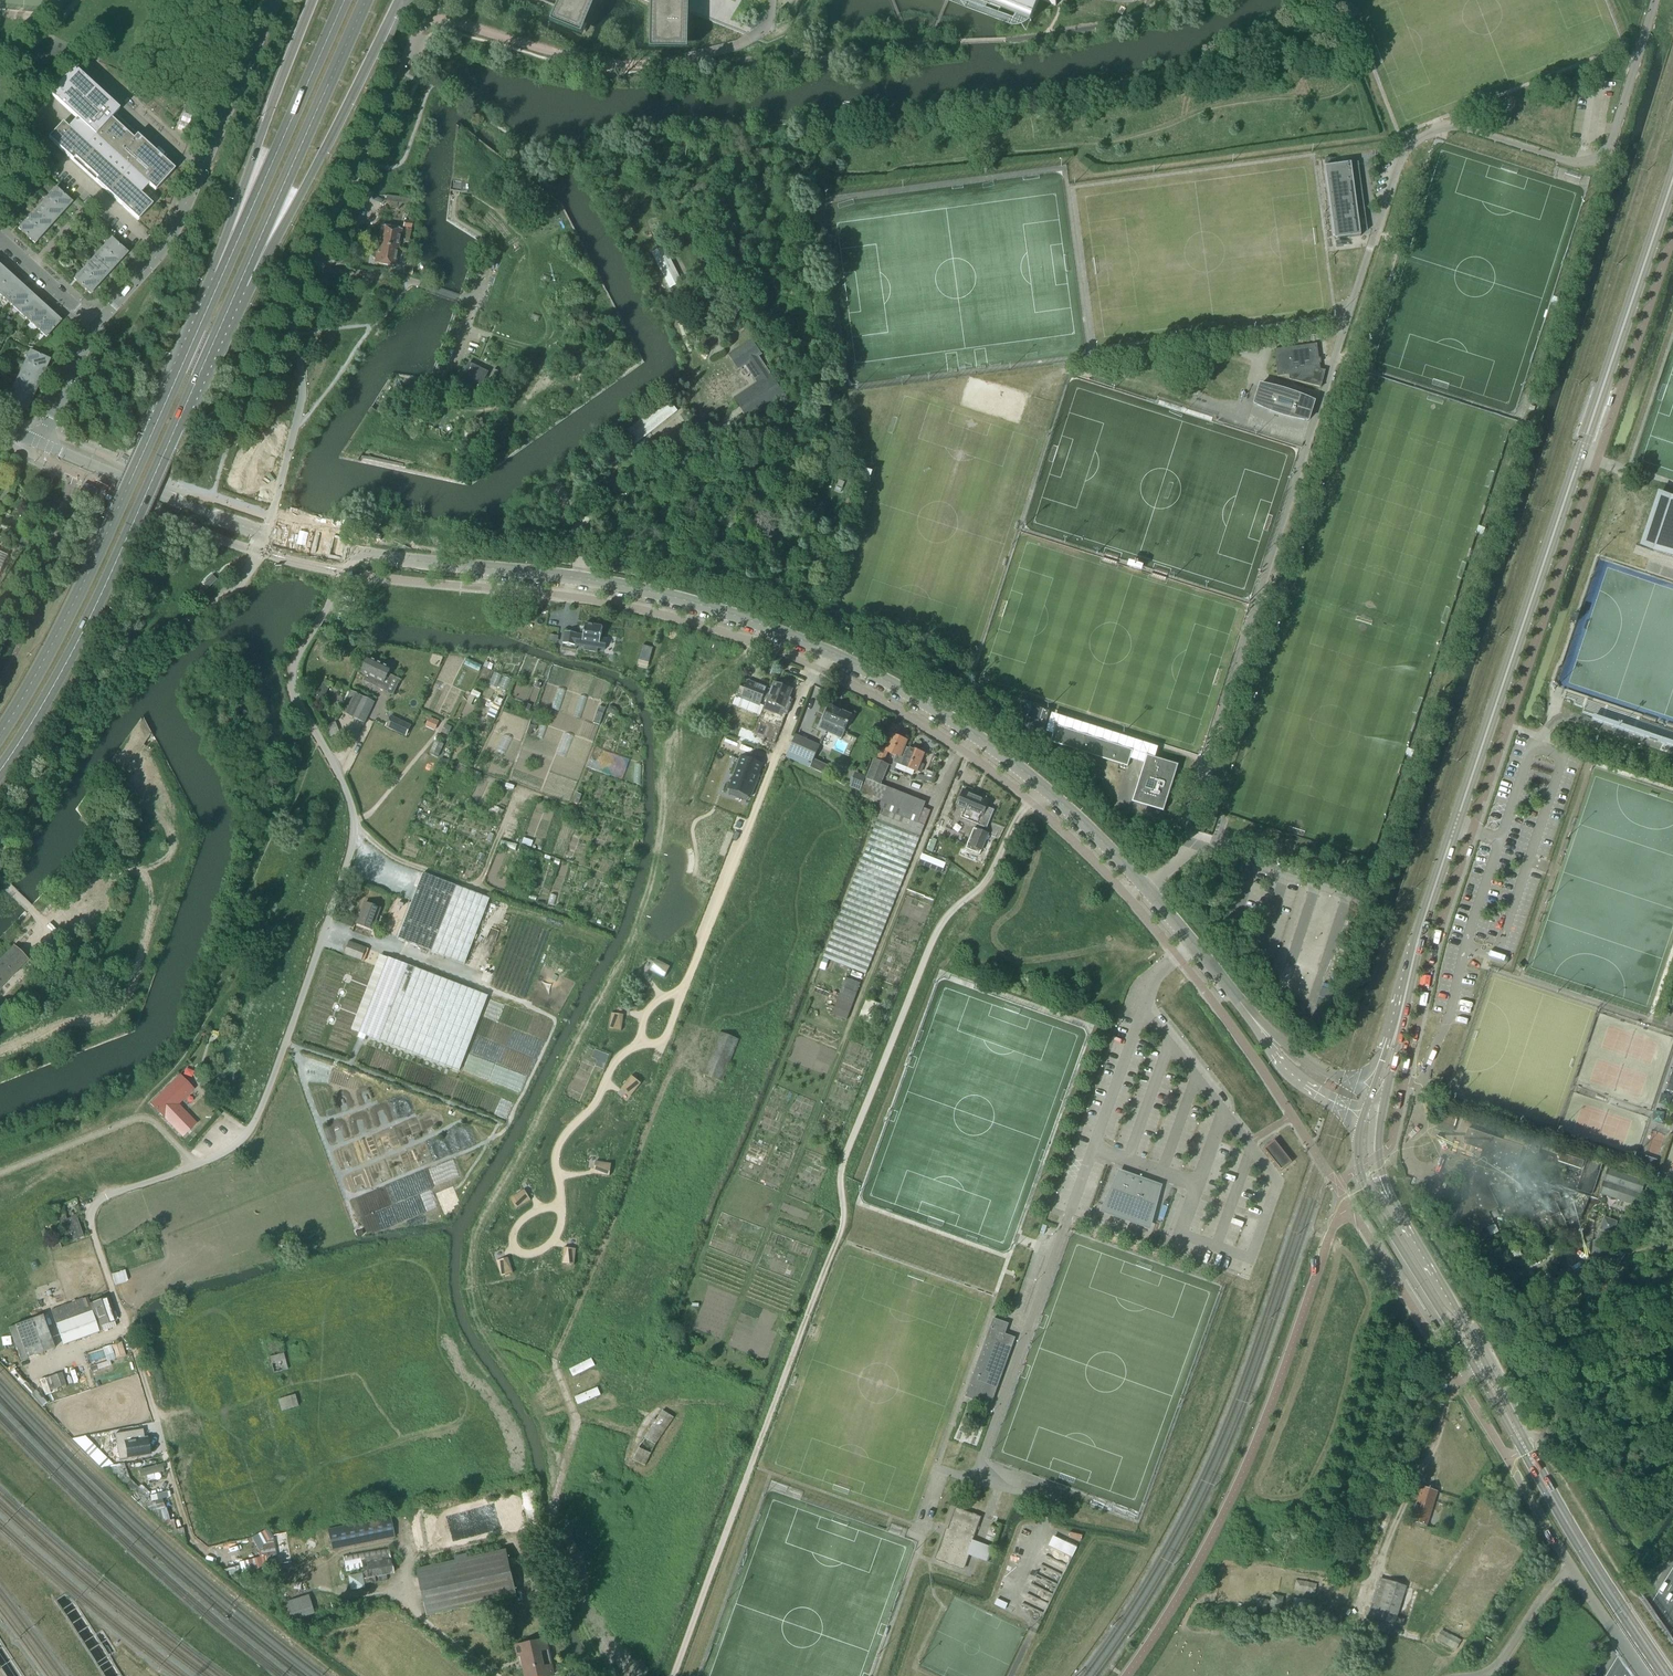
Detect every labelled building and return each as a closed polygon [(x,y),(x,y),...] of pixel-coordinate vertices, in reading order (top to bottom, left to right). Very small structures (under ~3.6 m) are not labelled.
[(559,8),(551,26),(583,39),(599,0),(538,0),(559,8)] [(649,3),(651,3),(651,52),(688,53),(689,12),(752,38),(767,44),(784,36),(789,31),(802,0),(644,0),(649,3)] [(1031,22),(1040,0),(977,0),(1031,22)] [(55,99),(76,119),(68,128),(62,123),(48,138),(138,221),(152,205),(140,194),(149,185),(155,191),(175,170),(115,115),(119,110),(78,73),(74,69),(50,95),(55,99)] [(184,113),(177,130),(186,133),(192,116),(184,113)] [(1359,220),(1366,220),(1358,163),(1324,167),(1334,240),(1361,237),(1359,220)] [(47,197),(49,199),(62,210),(70,201),(57,190),(52,195),(50,193),(47,197)] [(387,196),(386,200),(386,201),(398,203),(397,208),(409,210),(410,205),(412,206),(413,200),(387,196)] [(42,202),(35,210),(50,223),(62,210),(49,199),(44,204),(42,202)] [(33,216),(29,221),(41,233),(50,223),(35,210),(31,214),(33,216)] [(41,233),(29,221),(27,219),(23,223),(25,225),(20,231),(33,242),(41,233)] [(379,245),(397,249),(400,230),(382,227),(379,245)] [(102,248),(104,250),(117,261),(126,252),(113,240),(108,246),(106,244),(102,248)] [(376,264),(394,267),(397,249),(379,245),(379,246),(371,244),(371,245),(372,245),(370,255),(377,256),(376,264)] [(651,253),(658,265),(670,289),(682,282),(664,247),(651,253)] [(98,253),(90,261),(105,274),(117,261),(104,250),(100,255),(98,253)] [(89,266),(85,271),(97,283),(105,274),(90,261),(87,265),(89,266)] [(10,278),(0,269),(0,270),(0,289),(10,278)] [(97,283),(85,271),(83,270),(79,274),(81,275),(76,281),(88,293),(97,283)] [(7,303),(20,287),(10,278),(0,289),(0,292),(3,295),(1,297),(7,303)] [(15,306),(20,311),(32,298),(20,287),(7,303),(13,308),(15,306)] [(24,317),(28,321),(41,306),(32,298),(20,311),(25,315),(24,317)] [(28,321),(37,329),(50,314),(41,306),(28,321)] [(50,314),(37,329),(40,333),(42,331),(48,336),(59,323),(50,314)] [(729,356),(732,360),(738,370),(746,365),(758,384),(737,398),(750,417),(784,394),(771,375),(758,357),(762,354),(752,340),(729,356)] [(1274,350),(1276,360),(1278,377),(1289,375),(1289,380),(1321,388),(1325,371),(1320,370),(1317,344),(1292,348),(1291,344),(1282,346),(1283,349),(1274,350)] [(24,363),(26,364),(42,371),(47,359),(32,352),(29,359),(26,358),(24,363)] [(469,363),(459,383),(478,392),(488,373),(469,363)] [(21,369),(18,376),(36,384),(42,371),(26,364),(24,370),(21,369)] [(17,385),(14,391),(30,398),(36,384),(18,376),(15,383),(17,385)] [(1255,402),(1256,402),(1255,405),(1258,406),(1258,407),(1264,409),(1265,408),(1267,409),(1267,410),(1271,411),(1270,412),(1292,419),(1293,417),(1299,419),(1299,420),(1305,422),(1306,421),(1309,422),(1315,402),(1299,397),(1300,396),(1274,387),(1273,389),(1271,388),(1271,387),(1265,385),(1265,386),(1262,385),(1261,388),(1260,387),(1258,394),(1259,394),(1258,396),(1257,395),(1255,402)] [(30,398),(14,391),(12,390),(10,395),(12,396),(9,403),(25,410),(30,398)] [(668,399),(623,435),(632,447),(677,411),(668,399)] [(716,431),(722,441),(728,437),(725,434),(743,422),(739,416),(716,431)] [(399,434),(414,442),(421,429),(406,421),(399,434)] [(99,428),(104,431),(107,425),(101,423),(99,428)] [(482,430),(464,431),(465,444),(482,443),(482,430)] [(360,459),(403,469),(403,466),(362,456),(361,458),(360,459)] [(1671,495),(1652,550),(1659,552),(1659,551),(1672,555),(1672,496),(1671,495)] [(686,541),(693,543),(697,532),(690,530),(686,541)] [(626,558),(627,557),(629,558),(631,560),(635,561),(636,557),(637,558),(637,557),(634,552),(637,545),(629,547),(626,545),(625,547),(618,544),(617,545),(619,547),(618,550),(619,550),(618,553),(626,558)] [(565,632),(563,643),(575,645),(586,647),(586,645),(597,647),(597,649),(605,650),(607,639),(601,638),(603,627),(585,624),(583,635),(577,634),(565,632)] [(712,644),(710,650),(716,652),(718,646),(712,644)] [(653,648),(642,645),(642,646),(643,646),(639,660),(648,662),(648,663),(649,663),(653,648)] [(368,657),(361,673),(365,675),(362,680),(386,692),(395,674),(390,672),(392,669),(368,657)] [(737,694),(733,705),(760,716),(764,707),(760,705),(763,699),(765,700),(769,690),(748,681),(745,688),(740,686),(737,694)] [(774,682),(771,691),(767,702),(784,708),(792,689),(774,682)] [(315,699),(322,702),(329,688),(323,684),(315,699)] [(341,712),(365,723),(374,703),(351,692),(341,712)] [(494,703),(501,706),(503,700),(496,697),(494,703)] [(1019,722),(1016,730),(1020,731),(1042,737),(1050,712),(1024,704),(1021,714),(1019,722)] [(599,726),(605,708),(599,706),(593,724),(599,726)] [(607,712),(617,716),(618,712),(616,708),(610,706),(607,712)] [(852,717),(829,706),(819,729),(841,739),(845,731),(852,717)] [(390,715),(385,727),(406,736),(411,725),(390,715)] [(430,718),(427,724),(435,728),(438,722),(430,718)] [(340,732),(335,722),(323,728),(328,738),(340,732)] [(445,724),(442,732),(449,735),(452,727),(445,724)] [(534,736),(537,727),(530,725),(527,733),(534,736)] [(1126,768),(1127,768),(1133,752),(1056,727),(1051,743),(1126,768)] [(786,757),(810,768),(820,747),(795,735),(788,751),(786,757)] [(904,747),(907,741),(892,735),(886,750),(885,752),(879,749),(875,759),(874,759),(866,779),(861,791),(863,792),(861,795),(881,803),(879,807),(881,809),(918,823),(924,826),(930,811),(923,808),(926,803),(881,785),(889,765),(883,763),(887,753),(896,756),(900,757),(904,747)] [(444,745),(438,742),(432,755),(437,758),(444,745)] [(909,749),(904,747),(900,757),(896,756),(893,763),(917,773),(924,754),(910,748),(909,749)] [(1156,758),(1147,755),(1132,802),(1163,812),(1167,802),(1170,793),(1177,769),(1178,765),(1156,758)] [(829,771),(847,777),(852,764),(834,757),(829,771)] [(438,765),(444,767),(447,761),(440,758),(438,765)] [(761,766),(753,763),(743,759),(742,761),(739,759),(733,776),(734,776),(735,777),(731,788),(750,796),(752,797),(760,776),(758,775),(757,775),(761,766)] [(865,777),(856,773),(852,784),(860,788),(865,777)] [(963,790),(957,807),(960,808),(964,810),(960,818),(987,829),(994,810),(986,807),(989,800),(963,790)] [(578,805),(582,795),(576,794),(573,803),(578,805)] [(881,809),(823,958),(865,975),(924,826),(918,823),(881,809)] [(974,829),(965,849),(980,855),(981,851),(988,834),(977,830),(974,829)] [(159,846),(159,833),(142,833),(142,846),(159,846)] [(533,841),(524,838),(522,844),(531,847),(533,841)] [(423,874),(398,940),(464,965),(489,899),(423,874)] [(356,924),(372,930),(380,908),(365,903),(359,918),(358,918),(356,924)] [(349,942),(344,954),(362,961),(366,948),(349,942)] [(27,959),(14,947),(0,961),(0,987),(27,959)] [(387,958),(360,1033),(364,1035),(460,1070),(488,994),(387,958)] [(670,967),(655,960),(650,971),(664,978),(670,967)] [(111,971),(97,981),(105,992),(119,982),(111,971)] [(842,987),(856,992),(860,983),(855,982),(855,980),(852,978),(851,980),(845,978),(842,987)] [(874,1023),(879,1001),(866,998),(861,1020),(874,1023)] [(624,1015),(611,1013),(609,1029),(621,1031),(624,1015)] [(703,1075),(722,1082),(739,1040),(720,1033),(703,1075)] [(603,1069),(605,1063),(600,1061),(599,1058),(601,1053),(595,1051),(592,1059),(596,1060),(597,1063),(596,1066),(603,1069)] [(608,1056),(601,1053),(599,1058),(600,1061),(605,1063),(608,1056)] [(180,1075),(150,1104),(182,1137),(196,1123),(178,1105),(194,1089),(180,1075)] [(641,1084),(631,1076),(621,1089),(631,1096),(641,1084)] [(1436,1128),(1452,1134),(1454,1127),(1458,1116),(1442,1111),(1438,1122),(1436,1128)] [(1587,1193),(1517,1174),(1517,1173),(1525,1144),(1467,1129),(1463,1143),(1482,1148),(1480,1158),(1475,1159),(1476,1166),(1460,1225),(1476,1229),(1494,1225),(1490,1210),(1498,1208),(1491,1182),(1511,1187),(1516,1206),(1531,1203),(1533,1211),(1547,1208),(1549,1217),(1562,1213),(1564,1220),(1574,1217),(1582,1220),(1588,1198),(1587,1193)] [(1263,1149),(1281,1171),(1292,1162),(1275,1140),(1263,1149)] [(1424,1156),(1435,1151),(1430,1142),(1420,1147),(1424,1156)] [(1531,1150),(1538,1153),(1541,1145),(1534,1142),(1531,1150)] [(1577,1190),(1593,1194),(1602,1164),(1561,1152),(1558,1161),(1583,1168),(1577,1190)] [(611,1164),(595,1162),(593,1174),(609,1176),(611,1164)] [(1607,1167),(1599,1193),(1636,1205),(1644,1179),(1607,1167)] [(1160,1187),(1120,1172),(1108,1205),(1148,1220),(1160,1187)] [(1434,1192),(1438,1179),(1419,1174),(1416,1187),(1434,1192)] [(531,1200),(524,1190),(510,1198),(517,1209),(531,1200)] [(60,1222),(64,1221),(67,1220),(63,1208),(55,1211),(60,1222)] [(1603,1216),(1600,1230),(1612,1233),(1615,1219),(1603,1216)] [(60,1222),(63,1231),(67,1243),(83,1237),(76,1217),(71,1218),(67,1220),(64,1221),(60,1222)] [(276,1243),(276,1245),(277,1249),(282,1248),(284,1256),(297,1252),(293,1239),(287,1240),(286,1238),(279,1240),(280,1242),(276,1243)] [(50,1244),(50,1245),(52,1250),(61,1247),(59,1241),(50,1244)] [(576,1249),(563,1248),(562,1264),(574,1265),(576,1249)] [(513,1273),(508,1258),(496,1262),(501,1277),(513,1273)] [(126,1269),(113,1273),(116,1284),(129,1281),(126,1269)] [(89,1304),(87,1299),(86,1297),(51,1310),(63,1345),(99,1332),(97,1327),(116,1321),(108,1298),(89,1304)] [(42,1315),(8,1327),(20,1361),(43,1353),(46,1351),(54,1348),(42,1315)] [(979,1402),(990,1406),(1015,1338),(1005,1334),(1008,1324),(993,1319),(990,1329),(996,1332),(993,1340),(986,1338),(965,1397),(974,1400),(975,1398),(980,1400),(979,1402)] [(266,1344),(271,1363),(271,1364),(274,1373),(288,1369),(279,1340),(266,1344)] [(126,1355),(121,1342),(111,1346),(116,1359),(126,1355)] [(60,1385),(61,1388),(67,1386),(63,1367),(54,1369),(56,1379),(42,1381),(44,1389),(60,1385)] [(35,1391),(25,1381),(22,1385),(31,1395),(35,1391)] [(46,1402),(36,1390),(35,1391),(31,1395),(41,1406),(46,1402)] [(278,1400),(282,1411),(298,1406),(294,1395),(278,1400)] [(644,1438),(634,1457),(633,1460),(645,1466),(655,1445),(674,1418),(663,1411),(656,1420),(654,1419),(650,1424),(652,1425),(644,1438)] [(148,1448),(146,1438),(144,1438),(143,1429),(115,1434),(119,1460),(149,1455),(149,1453),(151,1453),(150,1447),(148,1448)] [(153,1474),(164,1471),(162,1464),(139,1470),(140,1477),(147,1476),(148,1481),(155,1479),(153,1474)] [(1410,1519),(1426,1525),(1436,1491),(1420,1486),(1410,1519)] [(151,1494),(153,1504),(164,1502),(163,1498),(171,1496),(170,1490),(151,1494)] [(170,1520),(166,1508),(149,1513),(185,1543),(183,1528),(177,1530),(174,1519),(170,1520)] [(962,1570),(978,1527),(981,1517),(955,1508),(936,1560),(962,1570)] [(327,1529),(332,1550),(395,1538),(391,1516),(327,1529)] [(252,1536),(258,1548),(275,1539),(269,1527),(252,1536)] [(1049,1545),(1073,1556),(1078,1546),(1054,1535),(1049,1545)] [(983,1544),(978,1559),(988,1562),(993,1548),(992,1547),(983,1544)] [(389,1548),(343,1556),(346,1572),(362,1570),(362,1573),(348,1576),(350,1590),(365,1588),(364,1584),(387,1580),(386,1575),(394,1574),(392,1564),(389,1548)] [(416,1569),(427,1617),(496,1602),(497,1607),(509,1605),(508,1603),(518,1601),(517,1597),(506,1550),(468,1558),(467,1554),(454,1557),(455,1561),(416,1569)] [(1394,1625),(1396,1617),(1406,1587),(1381,1579),(1369,1617),(1394,1625)] [(289,1610),(291,1620),(313,1613),(310,1604),(289,1610)] [(1461,1641),(1442,1631),(1437,1640),(1456,1650),(1461,1641)] [(517,1658),(520,1657),(524,1675),(555,1675),(547,1639),(514,1646),(517,1658)] [(21,1675),(23,1675),(0,1640),(0,1644),(21,1675)]
